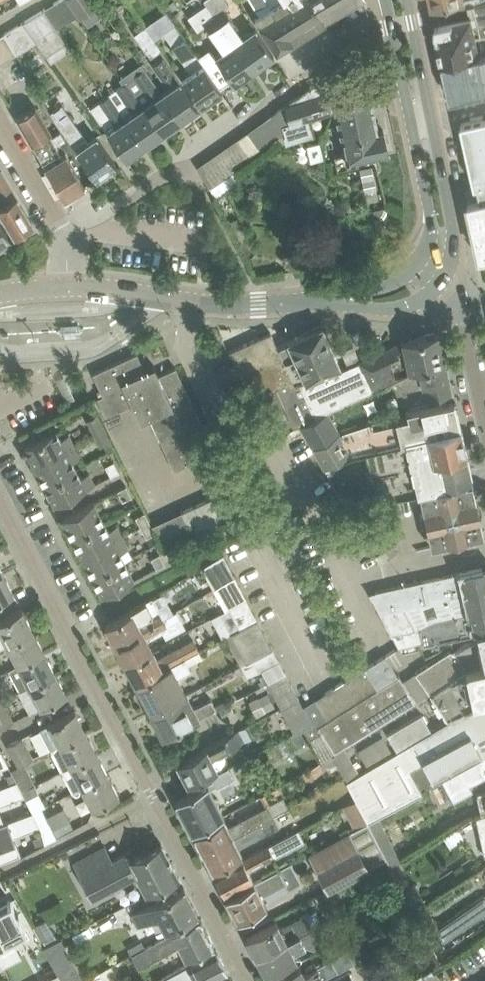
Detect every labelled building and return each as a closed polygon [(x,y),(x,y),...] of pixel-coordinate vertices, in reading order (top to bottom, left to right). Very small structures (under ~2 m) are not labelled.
[(43,9),(57,29),(77,17),(67,0),(59,0),(43,9)] [(96,0),(68,0),(79,17),(81,16),(87,24),(103,14),(97,5),(99,4),(96,0)] [(213,13),(252,69),(274,54),(255,27),(244,35),(224,6),(228,3),(226,0),(203,0),(205,2),(203,3),(211,15),(213,13)] [(259,14),(254,18),(276,52),(291,42),(265,0),(250,0),(259,14)] [(291,42),(308,32),(288,0),(265,0),(291,42)] [(308,32),(324,21),(311,0),(288,0),(308,32)] [(324,21),(359,0),(311,0),(324,21)] [(465,0),(431,0),(433,7),(438,6),(439,11),(466,4),(465,0)] [(436,23),(440,43),(439,43),(443,60),(484,51),(484,1),(469,4),(471,15),(455,18),(436,23)] [(211,15),(203,3),(186,15),(194,27),(197,30),(205,24),(223,49),(215,55),(234,82),(252,69),(213,13),(211,15)] [(44,55),(66,42),(57,29),(43,9),(22,22),(36,41),(44,55)] [(22,22),(4,32),(16,53),(36,41),(22,22)] [(175,22),(162,31),(188,68),(189,67),(192,71),(182,78),(200,105),(222,90),(175,22)] [(16,53),(4,32),(0,35),(0,62),(16,53)] [(442,60),(449,97),(457,95),(484,89),(484,51),(443,60),(442,60)] [(169,86),(162,91),(180,119),(197,107),(162,56),(152,63),(169,86)] [(162,91),(141,62),(120,76),(124,82),(126,80),(143,104),(162,132),(180,119),(162,91)] [(309,117),(335,109),(334,99),(332,91),(335,90),(332,77),(329,78),(328,74),(284,105),(287,118),(281,120),(285,134),(283,135),(286,143),(314,135),(309,117)] [(122,83),(116,87),(125,100),(117,105),(143,144),(162,132),(143,104),(126,80),(124,82),(120,76),(118,77),(122,83)] [(143,144),(117,105),(102,84),(92,90),(115,124),(106,130),(125,157),(143,144)] [(335,109),(341,139),(344,139),(347,151),(334,154),(337,168),(359,163),(357,155),(388,149),(383,129),(377,130),(369,92),(334,99),(335,109)] [(61,102),(49,110),(56,120),(96,177),(116,163),(97,136),(88,141),(67,112),(61,102)] [(64,139),(58,130),(51,134),(49,131),(51,130),(36,105),(16,117),(62,194),(69,196),(85,185),(65,152),(62,154),(56,144),(64,139)] [(462,121),(476,184),(467,186),(482,255),(484,255),(484,116),(462,121)] [(268,117),(258,124),(270,141),(280,134),(268,117)] [(258,124),(249,131),(260,147),(270,141),(258,124)] [(249,131),(239,138),(250,154),(260,147),(249,131)] [(239,138),(229,144),(241,161),(250,154),(239,138)] [(229,144),(219,151),(231,168),(234,165),(241,161),(229,144)] [(219,151),(209,158),(220,175),(231,168),(219,151)] [(220,175),(209,158),(199,165),(210,182),(220,175)] [(210,182),(208,183),(216,197),(233,185),(231,182),(238,177),(234,171),(237,169),(234,165),(231,168),(220,175),(210,182)] [(371,165),(360,168),(362,180),(374,178),(371,165)] [(14,234),(32,222),(1,169),(0,170),(0,211),(14,234)] [(374,178),(362,180),(364,192),(376,190),(374,178)] [(329,242),(322,220),(299,227),(306,249),(329,242)] [(11,236),(0,221),(0,244),(11,236)] [(316,417),(326,412),(373,390),(359,360),(342,368),(340,365),(322,325),(277,345),(271,331),(229,350),(260,416),(284,405),(294,427),(300,424),(316,417)] [(359,360),(373,390),(390,382),(397,378),(400,378),(399,376),(412,374),(411,369),(445,362),(445,360),(443,360),(441,352),(443,352),(443,350),(441,351),(439,343),(441,342),(440,341),(439,341),(437,333),(439,333),(438,331),(402,340),(359,360)] [(159,374),(154,364),(145,368),(137,352),(93,372),(103,394),(97,396),(106,415),(132,403),(140,420),(149,416),(174,469),(214,450),(175,366),(159,374)] [(400,378),(397,378),(390,382),(406,395),(407,402),(452,393),(445,362),(411,369),(412,374),(399,376),(400,378)] [(339,432),(313,447),(325,468),(350,451),(396,442),(459,427),(454,402),(446,404),(445,399),(442,400),(406,408),(408,416),(394,419),(395,423),(372,428),(371,421),(361,423),(342,431),(339,432)] [(316,417),(300,424),(313,447),(339,432),(326,412),(316,417)] [(87,417),(89,423),(95,434),(104,429),(96,413),(87,417)] [(325,468),(333,481),(348,509),(419,493),(419,494),(457,485),(472,482),(459,427),(396,442),(350,451),(325,468)] [(100,444),(109,440),(104,429),(95,434),(100,444)] [(56,430),(24,446),(34,465),(75,445),(68,433),(60,438),(56,430)] [(80,456),(75,445),(34,465),(44,484),(76,468),(72,461),(80,456)] [(105,465),(111,475),(119,471),(114,460),(105,465)] [(80,476),(76,468),(44,484),(55,504),(95,483),(89,472),(80,476)] [(457,485),(419,494),(422,507),(420,513),(420,518),(421,522),(423,525),(425,528),(427,530),(429,541),(436,545),(446,542),(450,543),(454,543),(458,543),(462,541),(465,539),(468,537),(468,538),(478,535),(482,529),(473,487),(472,482),(457,485)] [(132,495),(126,485),(117,489),(123,500),(132,495)] [(155,531),(159,540),(162,546),(191,533),(192,534),(242,511),(231,487),(181,510),(152,523),(155,531)] [(62,518),(72,537),(104,521),(94,502),(62,518)] [(343,525),(352,519),(347,509),(337,515),(343,525)] [(144,512),(135,517),(140,527),(149,522),(144,512)] [(116,524),(108,529),(104,521),(72,537),(82,556),(122,536),(116,524)] [(154,532),(149,522),(140,527),(150,545),(159,540),(155,531),(154,532)] [(120,552),(128,547),(122,536),(82,556),(92,575),(124,559),(120,552)] [(394,545),(375,556),(379,563),(398,552),(394,545)] [(151,557),(157,567),(165,563),(160,552),(151,557)] [(200,567),(212,588),(213,590),(236,577),(223,553),(200,567)] [(134,579),(124,559),(92,575),(103,596),(134,579)] [(380,610),(381,611),(404,605),(460,594),(484,588),(484,566),(459,572),(458,571),(457,571),(456,572),(456,573),(445,575),(445,574),(444,574),(443,575),(423,580),(422,579),(421,579),(421,580),(400,585),(400,584),(399,584),(398,585),(378,590),(377,589),(376,589),(376,590),(376,591),(373,596),(372,597),(372,598),(373,598),(374,598),(380,610)] [(13,592),(2,570),(0,572),(0,599),(13,592)] [(247,598),(236,577),(213,590),(224,610),(223,610),(223,611),(247,598)] [(392,634),(392,633),(411,629),(434,620),(484,609),(484,588),(460,594),(404,605),(381,611),(380,610),(379,611),(379,612),(380,612),(381,612),(392,632),(391,633),(391,634),(392,634)] [(259,621),(247,598),(223,611),(223,610),(220,612),(231,633),(234,631),(235,632),(259,621)] [(174,612),(174,611),(168,601),(136,618),(132,610),(105,625),(115,643),(163,617),(174,612)] [(6,643),(7,644),(33,630),(22,608),(0,619),(0,646),(6,643)] [(398,645),(418,641),(418,640),(437,636),(436,632),(455,627),(456,635),(484,629),(484,609),(434,620),(411,629),(392,633),(392,634),(398,645)] [(151,647),(147,639),(179,622),(174,612),(163,617),(115,643),(124,661),(151,647)] [(234,631),(231,633),(225,636),(241,665),(273,648),(259,621),(235,632),(234,631)] [(17,663),(8,668),(9,669),(44,651),(33,630),(7,644),(17,663)] [(414,672),(429,694),(454,677),(468,669),(483,666),(484,665),(484,637),(467,641),(452,651),(450,648),(414,672)] [(144,655),(126,665),(135,683),(185,658),(185,657),(199,650),(193,639),(157,658),(153,650),(144,655)] [(403,656),(422,651),(418,641),(398,645),(403,656)] [(235,668),(239,675),(246,672),(248,675),(261,668),(268,682),(286,672),(273,648),(241,665),(235,668)] [(44,651),(9,669),(20,691),(55,672),(44,651)] [(364,667),(377,688),(400,675),(399,674),(398,674),(385,654),(364,667)] [(135,683),(151,712),(186,693),(177,677),(191,670),(185,658),(135,683)] [(484,714),(484,665),(483,666),(468,669),(454,677),(429,694),(447,720),(442,723),(448,733),(417,751),(422,761),(470,735),(464,724),(478,716),(482,715),(481,714),(484,714)] [(364,667),(343,680),(357,701),(377,688),(364,667)] [(25,703),(30,712),(66,693),(55,672),(20,691),(25,703)] [(281,707),(299,697),(286,672),(268,682),(281,707)] [(400,675),(377,688),(357,701),(347,707),(337,713),(327,719),(318,725),(321,731),(322,730),(336,752),(416,701),(400,675)] [(334,686),(347,707),(357,701),(343,680),(334,686)] [(334,686),(324,692),(337,713),(347,707),(334,686)] [(314,698),(327,719),(337,713),(324,692),(314,698)] [(211,698),(193,707),(186,693),(151,712),(163,736),(217,709),(211,698)] [(312,723),(303,705),(299,697),(281,707),(293,732),(304,727),(312,723)] [(2,698),(0,700),(0,727),(13,719),(2,698)] [(327,719),(314,698),(303,705),(312,723),(316,721),(318,725),(327,719)] [(74,709),(48,722),(49,723),(40,728),(51,749),(86,731),(74,709)] [(421,713),(388,733),(398,751),(409,744),(432,730),(421,713)] [(354,798),(355,797),(367,820),(421,792),(418,786),(440,774),(444,782),(453,800),(471,789),(468,784),(484,775),(484,714),(481,714),(482,715),(478,716),(464,724),(470,735),(422,761),(417,751),(448,733),(442,723),(432,730),(409,744),(398,751),(345,780),(354,798)] [(312,723),(304,727),(311,738),(321,731),(318,725),(316,721),(312,723)] [(188,783),(217,768),(216,767),(220,764),(223,761),(224,756),(223,752),(244,741),(237,729),(176,761),(188,783)] [(86,731),(51,749),(62,770),(97,752),(86,731)] [(17,765),(17,766),(24,762),(24,761),(33,756),(22,735),(6,743),(17,765)] [(8,764),(0,749),(0,750),(0,768),(8,764)] [(62,770),(72,790),(81,785),(82,786),(108,773),(97,752),(62,770)] [(305,779),(336,762),(333,756),(310,768),(310,767),(301,772),(305,779)] [(10,768),(16,780),(22,791),(35,784),(24,762),(17,766),(17,765),(10,768)] [(210,776),(212,780),(175,799),(192,831),(225,814),(210,786),(214,784),(215,786),(233,776),(228,766),(210,776)] [(93,808),(119,794),(108,773),(82,786),(93,808)] [(24,795),(22,791),(16,780),(0,787),(0,804),(24,795)] [(26,799),(39,792),(35,784),(22,791),(24,795),(26,799)] [(270,804),(269,805),(274,814),(288,807),(284,797),(270,804)] [(354,828),(367,820),(355,797),(354,798),(342,805),(354,828)] [(231,836),(260,822),(274,814),(269,805),(228,826),(224,818),(193,834),(203,853),(211,849),(209,845),(221,839),(223,842),(232,838),(231,836)] [(70,819),(64,807),(46,816),(52,828),(70,819)] [(32,811),(4,822),(0,824),(0,861),(20,854),(14,836),(40,826),(32,811)] [(482,814),(475,816),(483,854),(484,854),(484,813),(482,814)] [(209,845),(211,849),(203,853),(212,870),(243,854),(238,846),(279,824),(274,814),(260,822),(231,836),(232,838),(223,842),(221,839),(209,845)] [(371,818),(367,820),(368,822),(386,856),(391,866),(400,861),(377,815),(371,818)] [(368,822),(308,853),(326,888),(386,856),(368,822)] [(462,836),(456,825),(444,833),(451,844),(462,836)] [(248,870),(303,841),(297,830),(214,873),(224,893),(253,878),(248,870)] [(41,834),(33,837),(36,845),(44,843),(41,834)] [(146,894),(161,886),(179,877),(161,842),(136,855),(132,848),(114,857),(80,875),(91,896),(136,873),(146,894)] [(260,894),(286,881),(279,868),(226,896),(238,920),(266,905),(260,894)] [(413,882),(401,889),(413,911),(425,904),(413,882)] [(158,915),(166,930),(198,913),(184,886),(152,903),(132,913),(138,926),(158,915)] [(397,907),(407,902),(401,890),(391,895),(397,907)] [(473,902),(481,914),(484,911),(484,898),(483,895),(473,902)] [(15,943),(29,935),(25,927),(26,927),(10,898),(0,904),(0,951),(15,943)] [(434,928),(440,924),(460,910),(455,902),(433,916),(429,910),(433,908),(429,901),(425,904),(413,911),(425,934),(434,928)] [(321,920),(316,909),(280,927),(277,920),(246,936),(256,955),(310,925),(321,920)] [(132,953),(138,966),(179,946),(183,954),(186,959),(214,945),(199,916),(169,932),(170,933),(132,953)] [(46,945),(57,939),(46,917),(32,924),(40,939),(42,937),(46,944),(46,945)] [(336,935),(327,917),(321,920),(310,925),(256,955),(266,974),(296,959),(291,949),(304,942),(305,945),(312,947),(336,935)] [(444,922),(434,929),(442,941),(452,934),(444,922)] [(69,958),(59,937),(57,939),(46,945),(46,944),(43,946),(54,966),(69,958)] [(362,942),(303,972),(300,965),(269,980),(270,980),(317,980),(354,962),(353,960),(368,952),(362,942)] [(188,963),(157,980),(187,980),(197,976),(200,980),(206,980),(227,970),(216,948),(188,963)] [(325,980),(354,980),(348,969),(325,980)] [(58,972),(41,980),(63,980),(58,972)]
